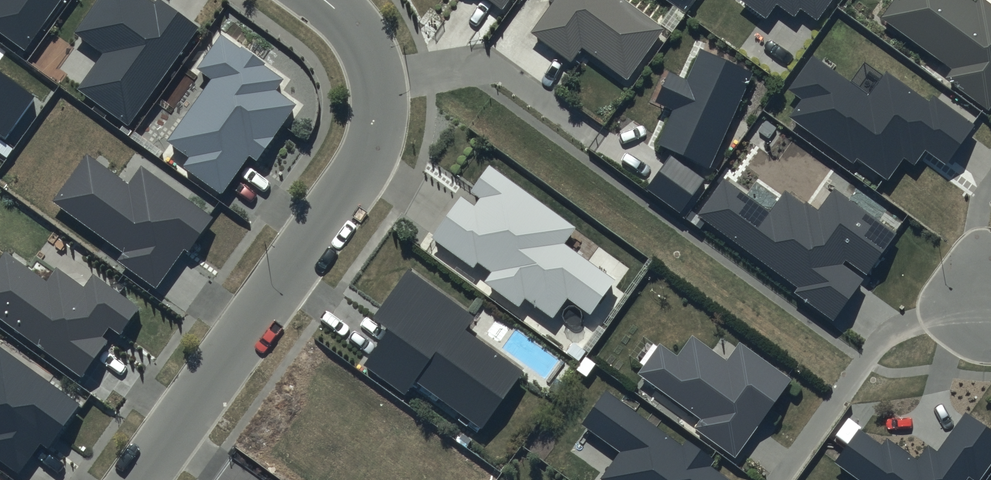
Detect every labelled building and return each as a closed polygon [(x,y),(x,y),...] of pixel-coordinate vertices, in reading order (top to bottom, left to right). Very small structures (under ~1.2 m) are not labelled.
[(23,50),(60,0),(0,0),(0,34),(23,50)] [(74,34),(103,55),(78,91),(127,125),(196,28),(156,0),(153,4),(147,0),(97,0),(74,34)] [(502,9),(508,0),(489,0),(502,9)] [(622,0),(555,0),(530,33),(570,62),(581,46),(626,79),(662,30),(622,0)] [(765,19),(775,4),(795,17),(800,10),(817,21),(832,0),(739,0),(765,19)] [(981,0),(891,0),(878,18),(950,70),(944,79),(988,110),(990,105),(990,7),(981,0)] [(285,79),(222,34),(198,68),(213,79),(168,141),(190,156),(183,166),(222,194),(249,156),(256,161),(297,104),(277,90),(285,79)] [(748,75),(698,52),(686,81),(667,73),(653,104),(671,112),(657,143),(707,166),(748,75)] [(930,102),(887,71),(868,97),(814,58),(790,90),(802,99),(788,117),(854,165),(858,160),(887,181),(905,156),(914,162),(925,147),(946,162),(974,124),(935,96),(930,102)] [(0,72),(0,138),(4,141),(35,98),(0,72)] [(214,217),(141,165),(128,183),(86,153),(52,200),(124,251),(117,260),(155,288),(183,249),(189,253),(214,217)] [(705,179),(670,155),(646,188),(681,213),(705,179)] [(575,228),(488,165),(471,189),(468,193),(478,201),(473,207),(460,198),(430,239),(472,269),(476,264),(490,273),(484,282),(517,306),(523,299),(552,320),(567,300),(588,316),(614,281),(563,244),(575,228)] [(897,233),(836,189),(818,213),(785,189),(770,209),(727,179),(699,217),(797,287),(794,292),(834,321),(897,233)] [(4,253),(0,259),(0,321),(80,378),(106,341),(100,337),(107,328),(119,336),(138,308),(91,275),(81,288),(54,269),(45,282),(4,253)] [(474,318),(408,269),(373,317),(388,328),(361,364),(404,396),(416,381),(480,429),(522,373),(465,330),(474,318)] [(734,457),(790,381),(738,343),(725,361),(690,336),(675,356),(659,345),(638,375),(700,420),(694,429),(734,457)] [(0,345),(0,461),(18,474),(40,444),(48,450),(82,404),(0,345)] [(605,393),(581,425),(619,453),(600,479),(726,479),(709,468),(713,462),(686,441),(681,448),(605,393)] [(858,431),(834,463),(858,479),(967,479),(969,478),(971,479),(979,479),(990,464),(990,433),(965,414),(936,453),(927,446),(915,461),(887,441),(882,448),(858,431)]
